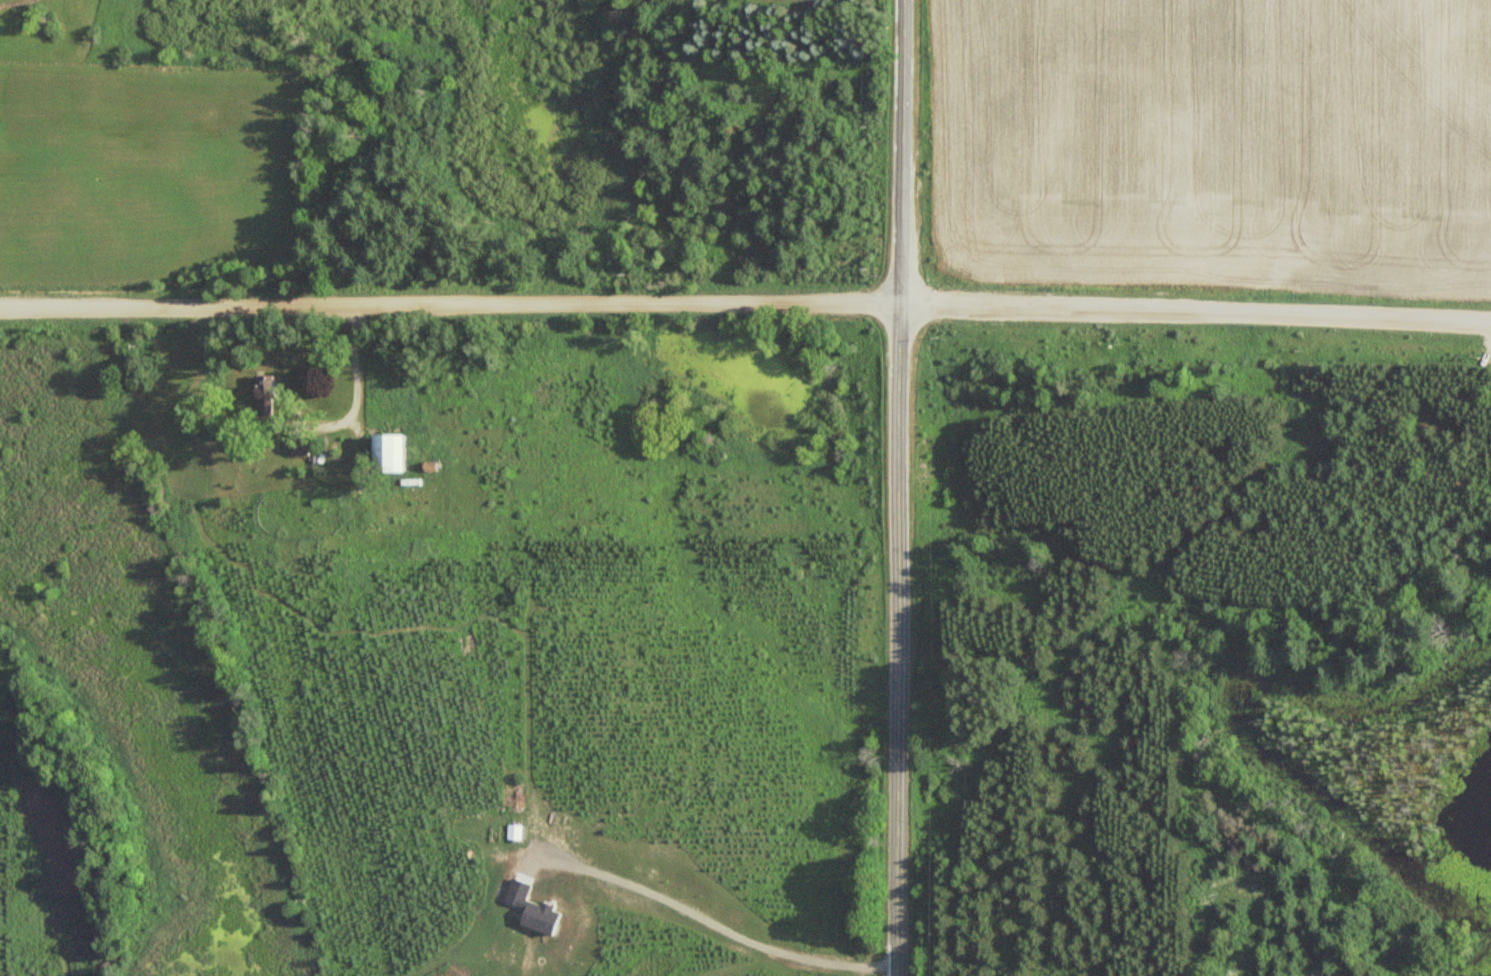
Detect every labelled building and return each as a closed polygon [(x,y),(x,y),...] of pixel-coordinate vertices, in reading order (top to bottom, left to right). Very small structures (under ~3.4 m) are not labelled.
[(256,420),(274,420),(274,374),(256,374),(256,420)] [(372,471),(404,471),(404,434),(372,434),(372,471)]
